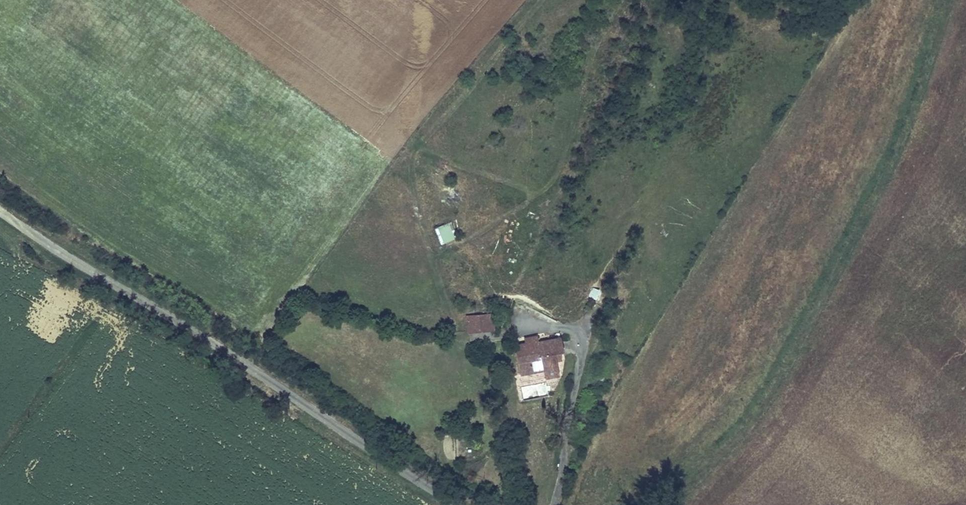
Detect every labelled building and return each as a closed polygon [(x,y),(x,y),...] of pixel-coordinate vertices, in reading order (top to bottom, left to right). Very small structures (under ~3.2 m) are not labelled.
[(439,244),(456,241),(453,223),(436,226),(439,244)] [(587,297),(595,301),(600,292),(592,287),(587,297)] [(456,343),(481,339),(478,323),(453,328),(456,343)] [(537,335),(539,342),(558,337),(557,331),(537,335)] [(555,361),(559,359),(558,353),(562,352),(558,337),(539,342),(537,335),(521,339),(522,344),(513,346),(520,374),(541,369),(543,378),(558,375),(555,361)]
